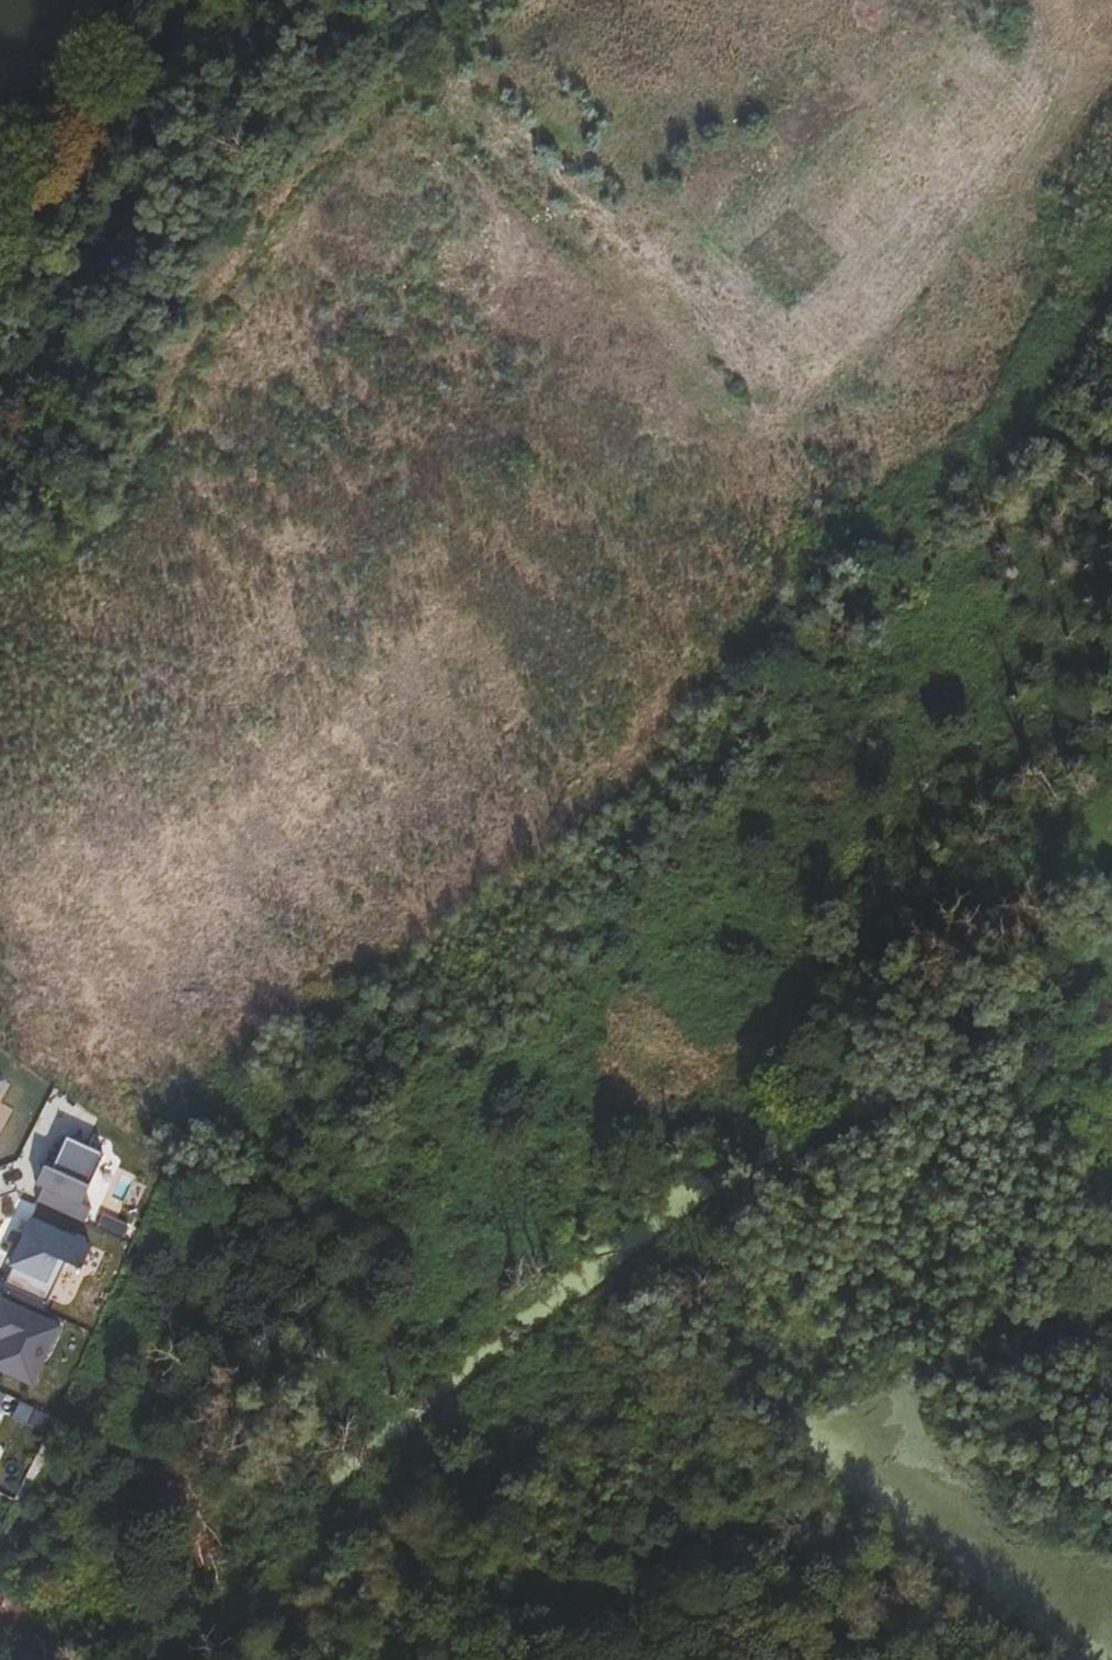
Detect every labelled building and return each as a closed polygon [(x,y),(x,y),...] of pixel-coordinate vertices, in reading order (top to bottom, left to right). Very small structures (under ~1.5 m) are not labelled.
[(2,1085),(0,1088),(0,1122),(8,1107),(1,1103),(9,1090),(2,1085)] [(39,1184),(33,1199),(80,1221),(93,1191),(83,1187),(105,1139),(65,1120),(51,1151),(46,1149),(32,1181),(39,1184)] [(95,1247),(35,1220),(14,1266),(16,1267),(9,1283),(51,1302),(69,1263),(84,1270),(95,1247)] [(0,1307),(0,1366),(27,1379),(39,1353),(44,1355),(56,1329),(1,1304),(0,1307)]
